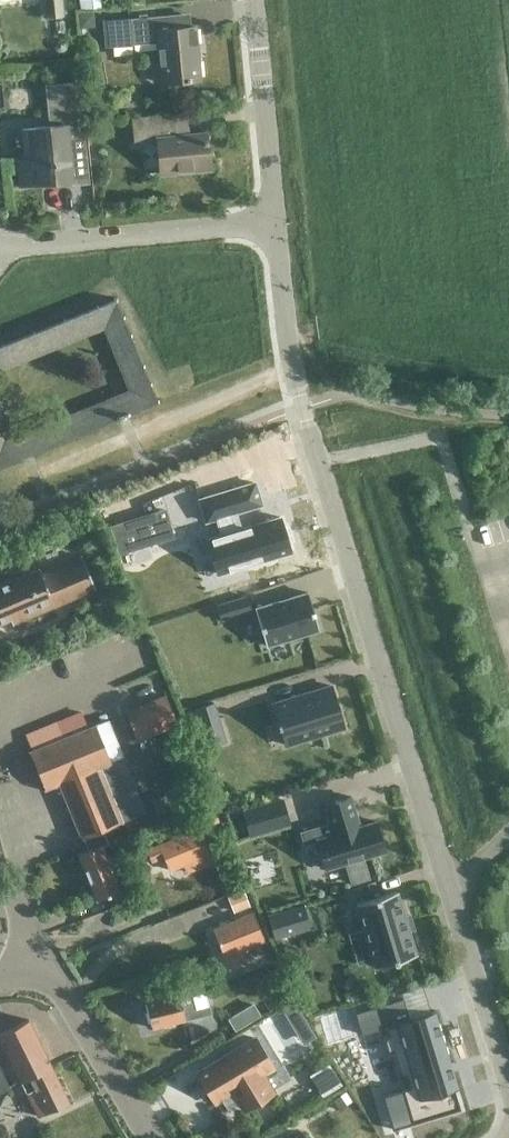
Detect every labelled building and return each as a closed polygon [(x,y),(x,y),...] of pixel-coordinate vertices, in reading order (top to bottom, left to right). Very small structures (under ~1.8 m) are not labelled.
[(63,12),(62,0),(43,0),(45,14),(63,12)] [(160,81),(199,77),(195,24),(181,26),(180,12),(103,19),(105,45),(157,40),(160,81)] [(74,135),(69,94),(68,80),(43,82),(47,123),(20,126),(23,152),(15,153),(18,185),(41,183),(40,174),(52,173),(53,181),(71,180),(67,135),(74,135)] [(158,171),(207,166),(204,131),(184,133),(183,123),(177,124),(175,110),(130,115),(133,142),(155,140),(158,171)] [(155,400),(113,298),(0,344),(0,368),(101,328),(125,387),(3,437),(0,429),(0,464),(155,400)] [(252,481),(198,497),(205,519),(215,516),(220,533),(206,537),(216,572),(290,549),(287,542),(291,537),(287,525),(282,523),(279,515),(239,527),(234,510),(258,503),(252,481)] [(163,508),(110,524),(119,551),(171,535),(163,508)] [(11,616),(9,611),(27,604),(32,613),(94,587),(81,555),(40,572),(38,566),(0,582),(0,620),(11,616)] [(307,591),(254,606),(265,644),(318,628),(307,591)] [(330,684),(272,702),(278,720),(275,721),(277,726),(279,725),(285,743),(343,725),(330,684)] [(136,738),(176,722),(165,694),(124,711),(136,738)] [(144,810),(122,754),(107,718),(28,750),(43,787),(57,781),(80,837),(82,836),(87,848),(77,852),(95,898),(118,889),(100,844),(106,842),(100,828),(144,810)] [(320,824),(300,830),(303,842),(316,838),(324,867),(363,855),(384,849),(375,819),(358,824),(349,794),(323,802),(328,821),(332,832),(323,835),(320,824)] [(279,798),(241,811),(248,832),(287,820),(279,798)] [(185,871),(211,860),(197,827),(145,849),(149,860),(162,855),(167,869),(182,863),(185,871)] [(227,896),(233,913),(248,906),(242,890),(227,896)] [(381,969),(383,975),(424,963),(404,899),(363,912),(372,939),(357,943),(366,973),(381,969)] [(302,901),(266,911),(273,936),(309,925),(302,901)] [(244,947),(264,938),(253,911),(212,928),(228,965),(248,957),(244,947)] [(182,1015),(208,1008),(201,982),(144,997),(151,1026),(183,1018),(182,1015)] [(400,996),(354,1010),(360,1029),(381,1023),(384,1030),(380,1031),(385,1048),(389,1047),(397,1074),(400,1073),(404,1086),(379,1093),(389,1125),(421,1115),(418,1106),(451,1096),(448,1087),(455,1085),(431,1008),(405,1016),(400,996)] [(252,1002),(227,1017),(234,1029),(259,1014),(252,1002)] [(68,1100),(27,1018),(0,1031),(0,1039),(37,1114),(44,1111),(44,1112),(68,1100)] [(260,1052),(250,1036),(193,1070),(212,1101),(217,1098),(224,1109),(236,1102),(239,1107),(269,1089),(250,1058),(260,1052)] [(330,1065),(315,1075),(325,1092),(341,1083),(330,1065)] [(9,1087),(0,1068),(0,1091),(9,1087)]
